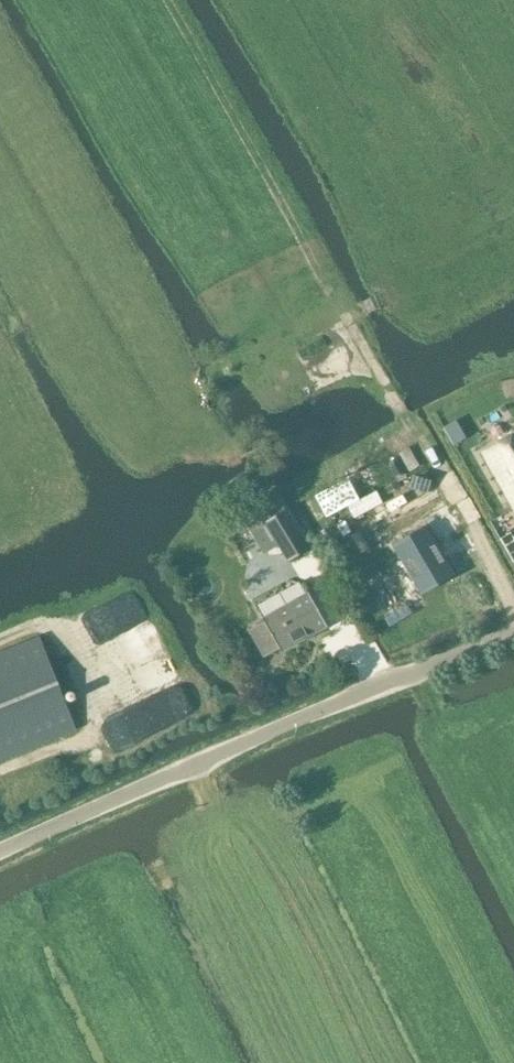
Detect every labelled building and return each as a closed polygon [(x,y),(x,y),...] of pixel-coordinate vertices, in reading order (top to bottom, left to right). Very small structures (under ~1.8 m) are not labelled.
[(513,487),(513,435),(483,452),(505,492),(513,487)] [(411,475),(363,503),(369,513),(417,486),(411,475)] [(347,478),(316,496),(327,516),(358,498),(347,478)] [(505,492),(513,508),(513,487),(505,492)] [(284,509),(268,518),(283,544),(292,559),(311,548),(287,507),(284,509)] [(386,529),(355,546),(381,592),(412,574),(386,529)] [(510,533),(500,539),(513,562),(513,540),(510,533)] [(282,651),(329,626),(310,592),(264,617),(266,621),(250,630),(266,658),(281,649),(282,651)] [(0,653),(0,759),(76,730),(40,637),(0,653)]
